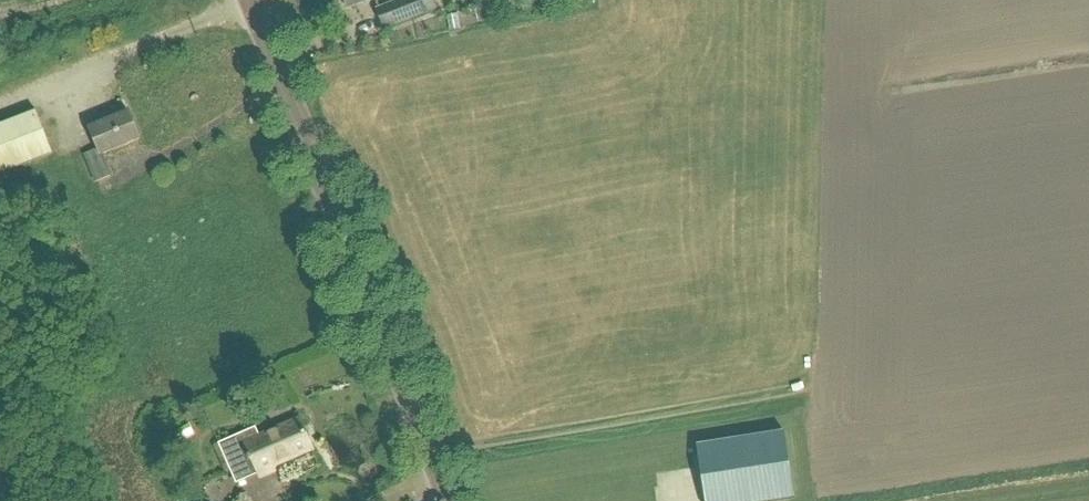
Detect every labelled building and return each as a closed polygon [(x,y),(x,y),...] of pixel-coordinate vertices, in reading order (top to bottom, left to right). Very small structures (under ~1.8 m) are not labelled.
[(348,8),(370,0),(345,0),(348,8)] [(396,3),(378,10),(385,29),(436,9),(433,0),(395,0),(396,3)] [(502,0),(497,0),(475,4),(478,21),(505,17),(502,0)] [(55,154),(38,112),(0,127),(0,176),(55,154)] [(97,182),(110,177),(101,155),(140,139),(130,113),(91,129),(99,150),(86,155),(97,182)] [(310,445),(300,420),(260,438),(256,429),(219,445),(236,485),(273,469),(273,468),(308,453),(306,447),(310,445)] [(706,500),(786,500),(796,499),(786,437),(785,433),(697,447),(698,454),(706,500)]
